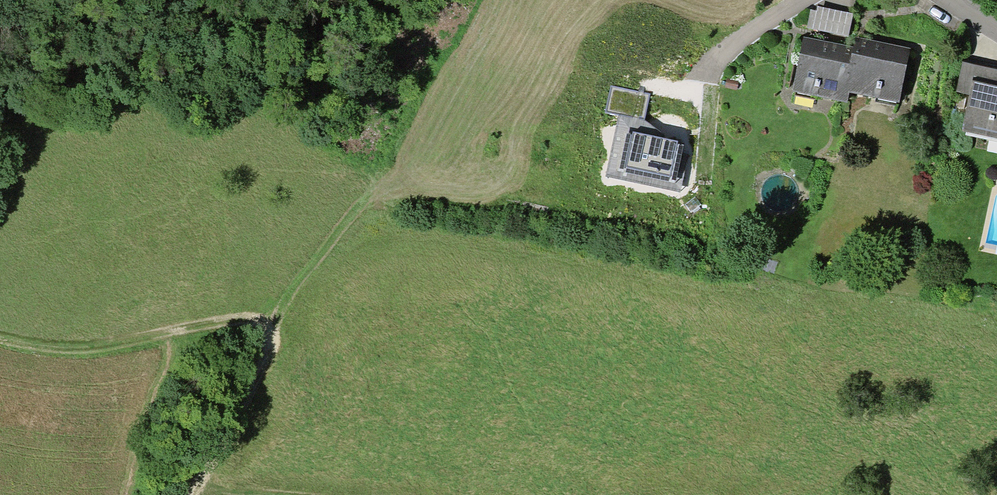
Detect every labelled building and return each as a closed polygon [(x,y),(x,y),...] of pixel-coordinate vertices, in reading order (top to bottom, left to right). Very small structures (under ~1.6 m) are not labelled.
[(852,13),(817,6),(816,10),(810,9),(806,28),(847,37),(852,13)] [(843,91),(853,47),(804,37),(793,90),(848,103),(849,92),(843,91)] [(843,91),(849,92),(899,103),(911,48),(856,37),(853,47),(843,91)] [(996,138),(996,69),(963,62),(956,92),(969,95),(962,131),(996,138)] [(650,94),(612,87),(607,112),(645,119),(650,94)] [(678,141),(633,132),(626,167),(671,177),(678,141)]
